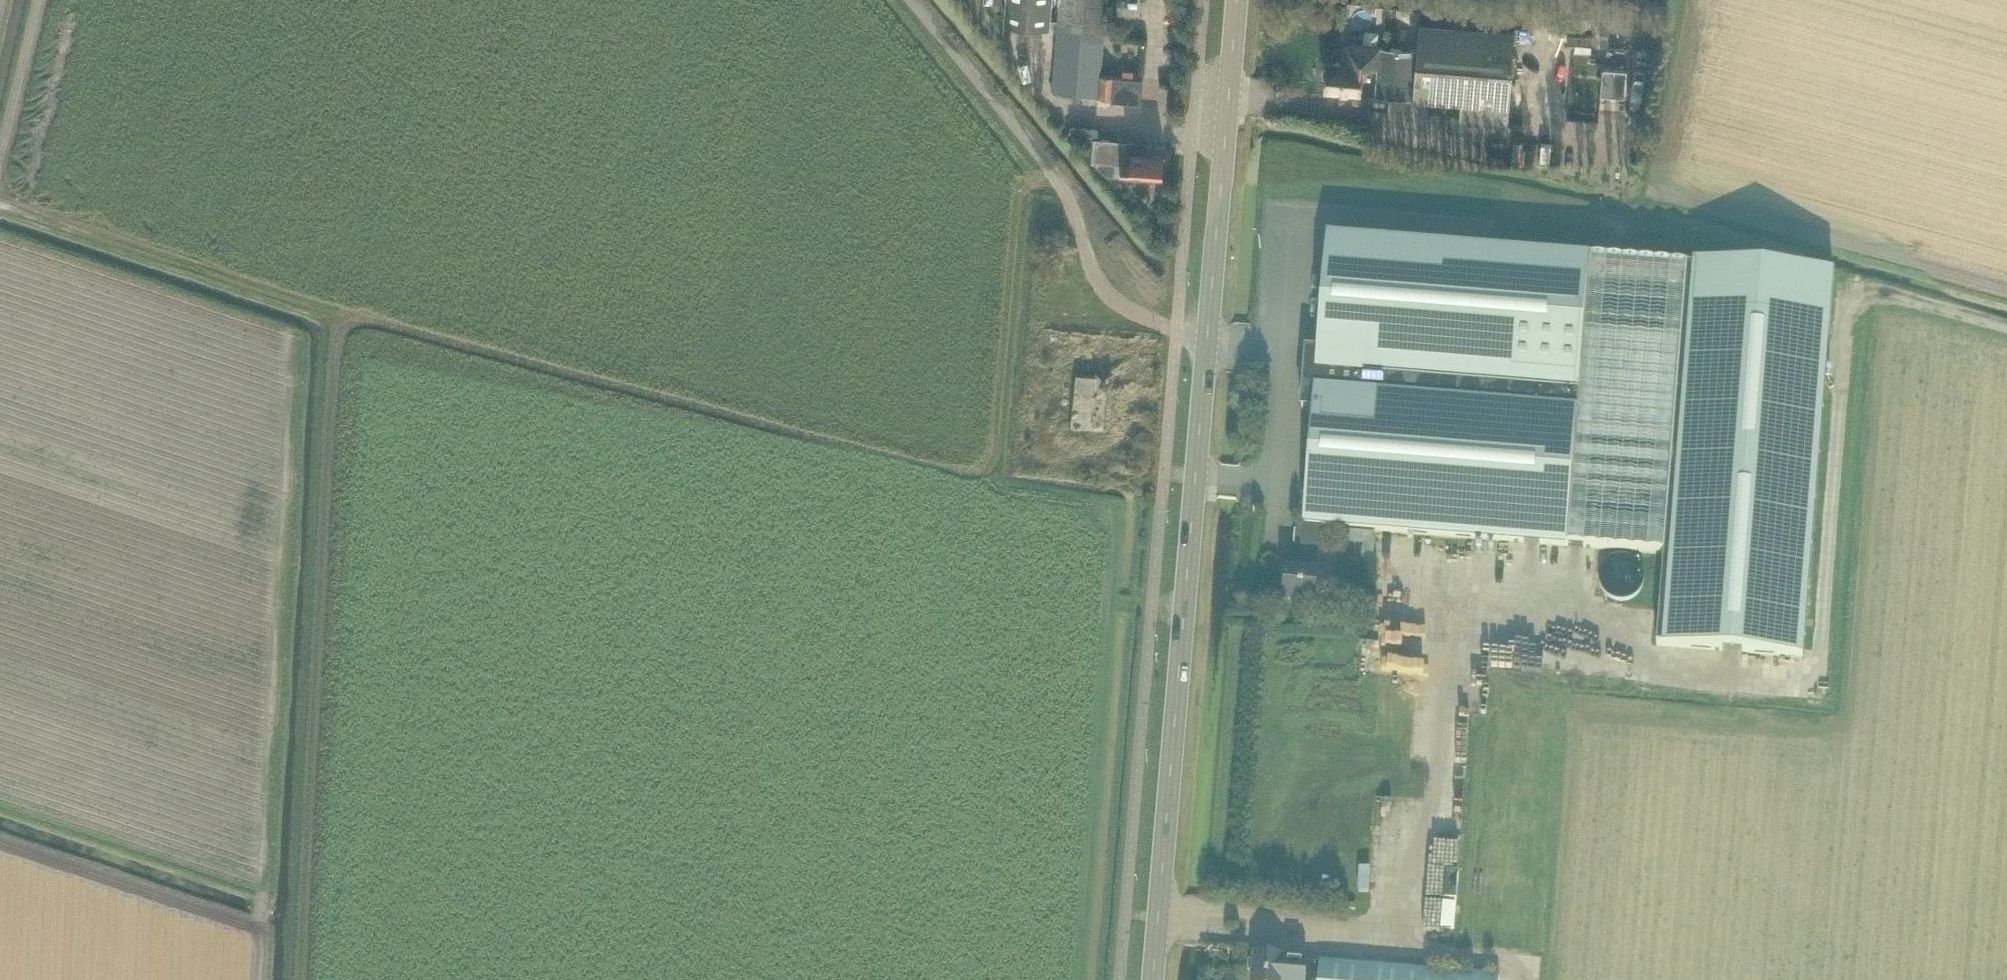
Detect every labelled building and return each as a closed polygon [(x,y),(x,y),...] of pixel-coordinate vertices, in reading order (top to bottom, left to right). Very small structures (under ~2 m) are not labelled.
[(1005,22),(1011,22),(1050,25),(1052,0),(1007,0),(1005,22)] [(1052,90),(1099,94),(1112,95),(1112,97),(1142,100),(1144,76),(1134,75),(1134,68),(1129,67),(1124,67),(1124,74),(1114,73),(1101,72),(1108,0),(1059,0),(1052,90)] [(1514,18),(1435,14),(1417,13),(1415,41),(1349,38),(1348,48),(1343,48),(1342,59),(1327,59),(1325,85),(1358,86),(1358,92),(1460,98),(1460,116),(1509,119),(1514,18)] [(1580,22),(1578,33),(1597,36),(1599,25),(1580,22)] [(1607,87),(1608,64),(1578,63),(1577,86),(1607,87)] [(1635,93),(1645,93),(1645,75),(1635,75),(1635,93)] [(1611,113),(1610,88),(1586,88),(1587,113),(1611,113)] [(1527,116),(1544,117),(1544,105),(1528,105),(1527,116)] [(1072,123),(1072,127),(1094,151),(1094,157),(1109,170),(1122,171),(1126,171),(1130,177),(1140,178),(1146,173),(1162,174),(1164,153),(1124,149),(1125,138),(1097,136),(1098,125),(1072,123)] [(1307,352),(1302,411),(1314,412),(1305,526),(1323,528),(1449,538),(1484,541),(1665,555),(1688,268),(1689,268),(1449,248),(1328,238),(1319,353),(1307,352)] [(1689,268),(1688,268),(1665,555),(1658,647),(1804,659),(1834,280),(1689,268)] [(1105,374),(1100,374),(1094,369),(1094,370),(1098,374),(1075,372),(1070,425),(1104,428),(1109,375),(1106,375),(1111,371),(1111,370),(1105,374)] [(1262,411),(1263,403),(1255,402),(1254,410),(1262,411)] [(1286,573),(1284,604),(1317,606),(1320,575),(1319,575),(1322,532),(1323,528),(1305,526),(1305,528),(1297,527),(1293,573),(1286,573)] [(1440,552),(1467,551),(1467,540),(1440,540),(1440,552)] [(1275,958),(1255,956),(1252,979),(1320,979),(1321,967),(1320,967),(1283,963),(1284,959),(1275,958)] [(1330,963),(1321,963),(1320,967),(1321,967),(1320,979),(1500,979),(1500,977),(1330,963)]
